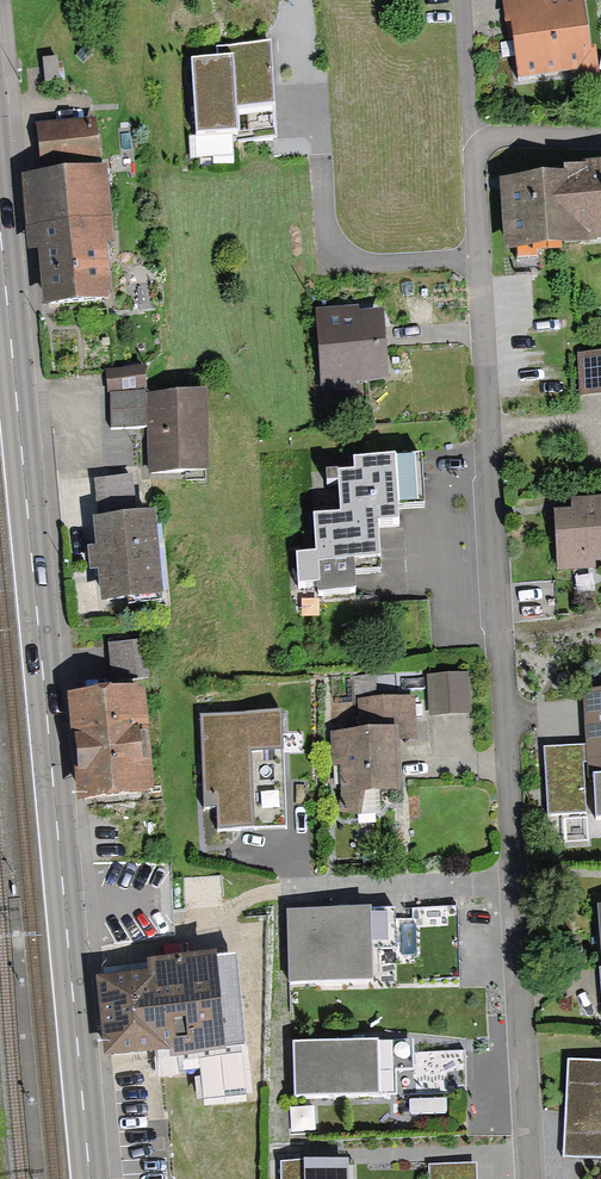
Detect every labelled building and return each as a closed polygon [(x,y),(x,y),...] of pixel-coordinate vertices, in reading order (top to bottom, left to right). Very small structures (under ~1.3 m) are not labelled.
[(515,79),(567,71),(568,80),(594,76),(590,50),(583,51),(575,0),(502,0),(515,79)] [(212,55),(189,56),(194,135),(230,132),(231,146),(282,142),(275,38),(212,42),(212,55)] [(49,60),(49,84),(64,84),(63,60),(49,60)] [(41,124),(45,160),(88,156),(85,120),(41,124)] [(512,249),(600,238),(600,160),(503,172),(512,249)] [(30,170),(41,303),(101,298),(90,165),(30,170)] [(318,309),(323,387),(356,385),(355,371),(380,369),(376,306),(318,309)] [(577,362),(579,396),(600,395),(600,360),(577,362)] [(107,368),(108,389),(142,386),(140,365),(107,368)] [(147,390),(149,473),(203,471),(201,388),(147,390)] [(108,425),(146,425),(147,390),(108,389),(108,425)] [(420,504),(417,451),(352,455),(353,469),(337,469),(339,512),(313,514),(315,553),(295,554),(297,580),(316,579),(317,591),(356,589),(355,568),(378,567),(376,518),(397,516),(396,505),(420,504)] [(600,551),(600,502),(551,506),(556,555),(600,551)] [(98,601),(158,594),(149,506),(88,512),(98,601)] [(425,675),(429,709),(463,706),(460,671),(425,675)] [(72,687),(81,799),(143,794),(134,682),(72,687)] [(593,809),(600,808),(600,686),(584,687),(593,809)] [(356,698),(359,726),(409,721),(406,693),(356,698)] [(279,716),(202,717),(203,807),(216,806),(217,828),(281,827),(279,716)] [(336,788),(388,782),(382,726),(330,731),(336,788)] [(577,745),(541,747),(545,814),(582,811),(577,745)] [(394,909),(284,914),(287,982),(375,978),(374,945),(396,944),(394,909)] [(101,973),(112,1057),(189,1048),(195,1098),(243,1093),(226,957),(101,973)] [(410,1038),(290,1044),(293,1101),(395,1097),(394,1072),(411,1071),(410,1038)] [(565,1058),(563,1156),(600,1157),(600,1058),(565,1058)] [(280,1164),(280,1178),(346,1178),(346,1164),(280,1164)] [(423,1167),(423,1178),(475,1178),(474,1166),(423,1167)]
